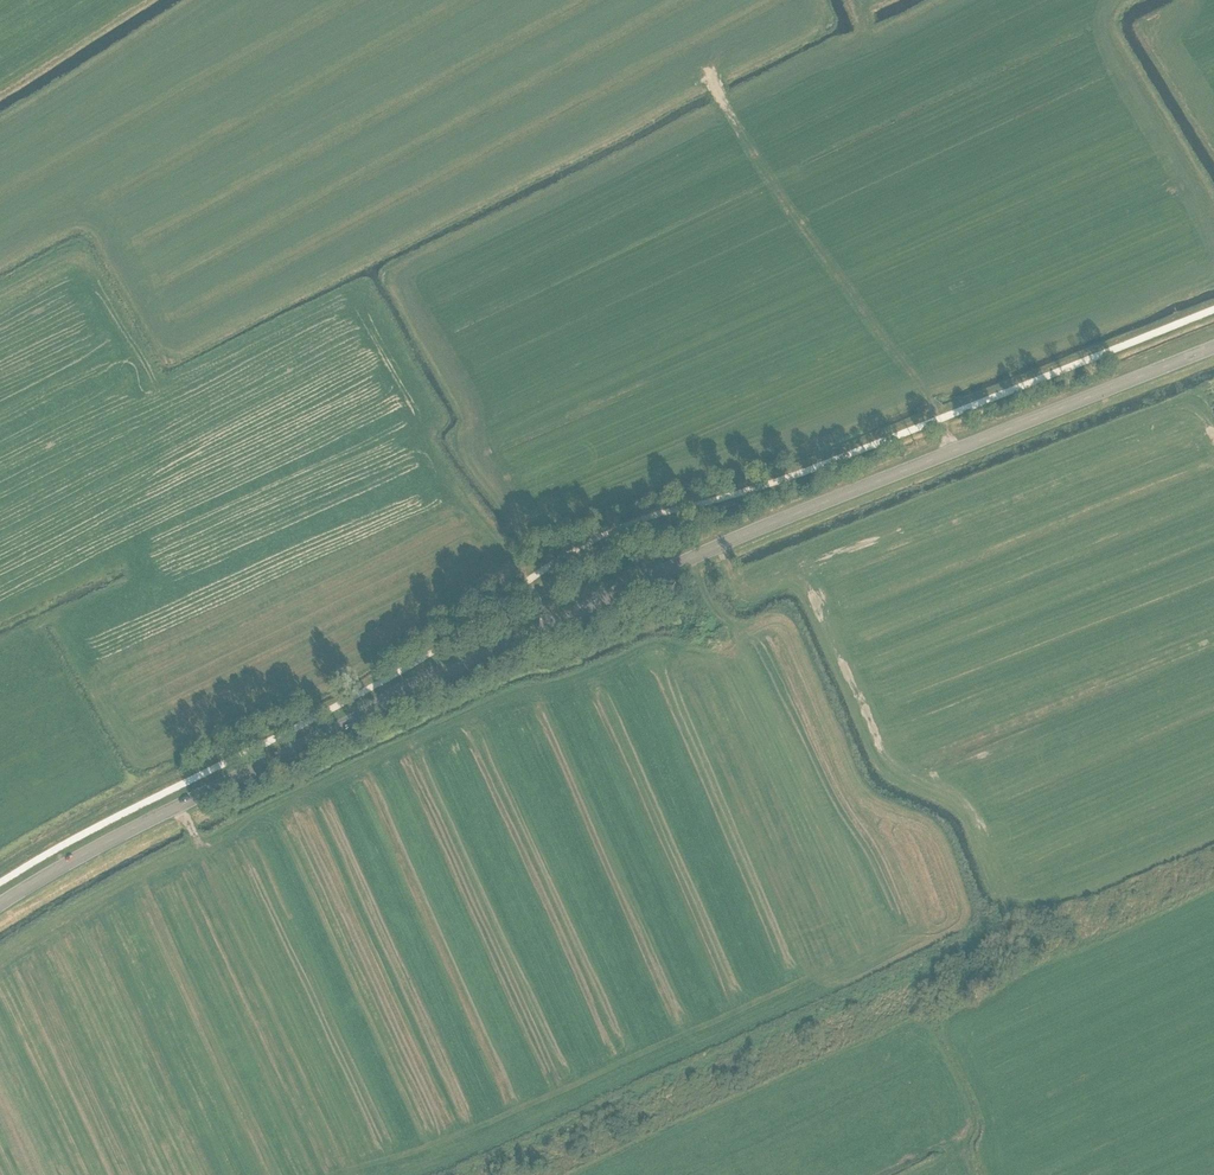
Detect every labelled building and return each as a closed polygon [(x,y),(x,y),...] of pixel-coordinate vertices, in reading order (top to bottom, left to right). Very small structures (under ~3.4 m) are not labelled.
[(498,587),(508,579),(503,573),(493,581),(498,587)]
